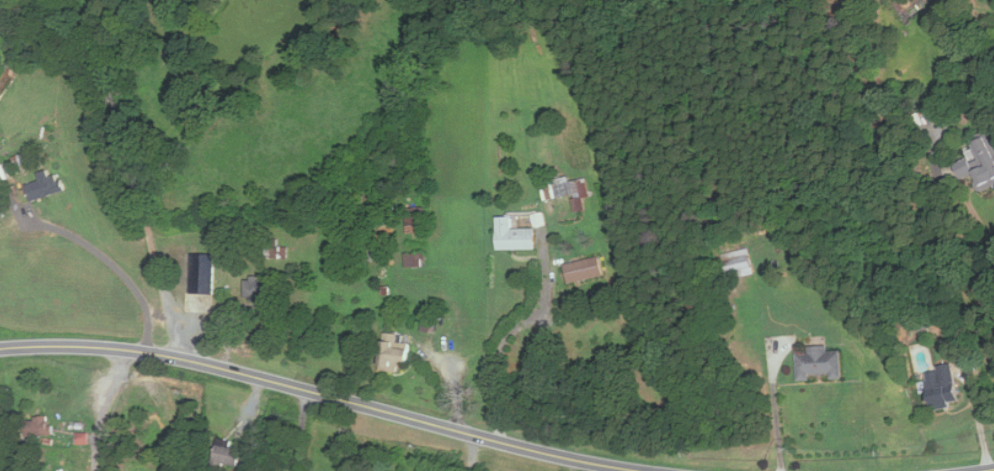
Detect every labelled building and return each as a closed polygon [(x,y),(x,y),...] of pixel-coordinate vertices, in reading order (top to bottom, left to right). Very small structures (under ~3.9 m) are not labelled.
[(42,181),(30,184),(34,200),(68,192),(65,180),(54,183),(51,171),(40,173),(42,181)] [(573,195),(576,211),(587,210),(585,197),(591,196),(587,178),(572,181),(571,177),(543,181),(546,199),(573,195)] [(515,228),(515,216),(499,216),(499,249),(539,249),(539,228),(515,228)] [(727,253),(732,272),(747,268),(746,264),(753,262),(749,247),(727,253)] [(427,267),(427,253),(406,253),(406,267),(427,267)] [(193,293),(216,294),(218,254),(195,254),(193,293)] [(607,274),(602,255),(568,264),(572,283),(607,274)] [(269,278),(247,277),(246,300),(268,301),(269,278)] [(399,346),(400,342),(390,339),(385,364),(412,370),(416,350),(399,346)] [(801,380),(813,380),(813,374),(833,373),(833,379),(846,378),(844,350),(831,351),(831,345),(811,346),(812,352),(800,353),(801,380)] [(937,365),(938,371),(930,372),(936,406),(963,402),(956,362),(937,365)] [(218,462),(241,466),(244,447),(221,443),(218,462)]
